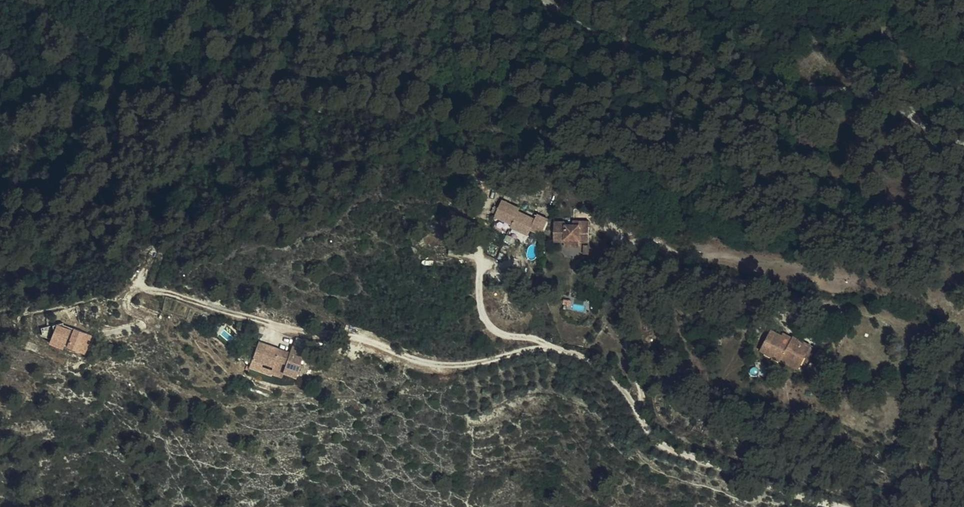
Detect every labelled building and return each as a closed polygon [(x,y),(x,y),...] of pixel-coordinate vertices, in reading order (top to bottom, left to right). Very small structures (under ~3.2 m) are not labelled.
[(509,224),(519,229),(522,223),(529,227),(540,232),(547,216),(536,211),(534,216),(517,208),(518,206),(501,197),(493,214),(510,222),(509,224)] [(585,220),(579,220),(579,225),(573,224),(565,224),(565,221),(554,221),(553,242),(564,243),(564,239),(578,240),(578,244),(589,244),(589,229),(585,228),(585,220)] [(522,223),(519,229),(527,232),(529,227),(522,223)] [(564,239),(564,243),(564,246),(578,247),(578,244),(578,240),(564,239)] [(51,340),(87,352),(94,332),(57,320),(51,340)] [(794,346),(798,338),(790,335),(788,338),(768,327),(761,340),(771,345),(767,353),(794,366),(802,350),(794,346)] [(806,343),(798,338),(794,346),(802,350),(806,343)] [(771,345),(761,340),(757,348),(767,353),(771,345)] [(271,364),(269,369),(280,373),(282,371),(297,376),(303,358),(290,353),(280,349),(278,354),(265,350),(266,347),(258,345),(253,358),(264,361),(271,364)] [(290,353),(303,358),(305,352),(292,347),(290,353)] [(268,373),(269,369),(262,366),(264,361),(253,358),(250,366),(268,373)]
